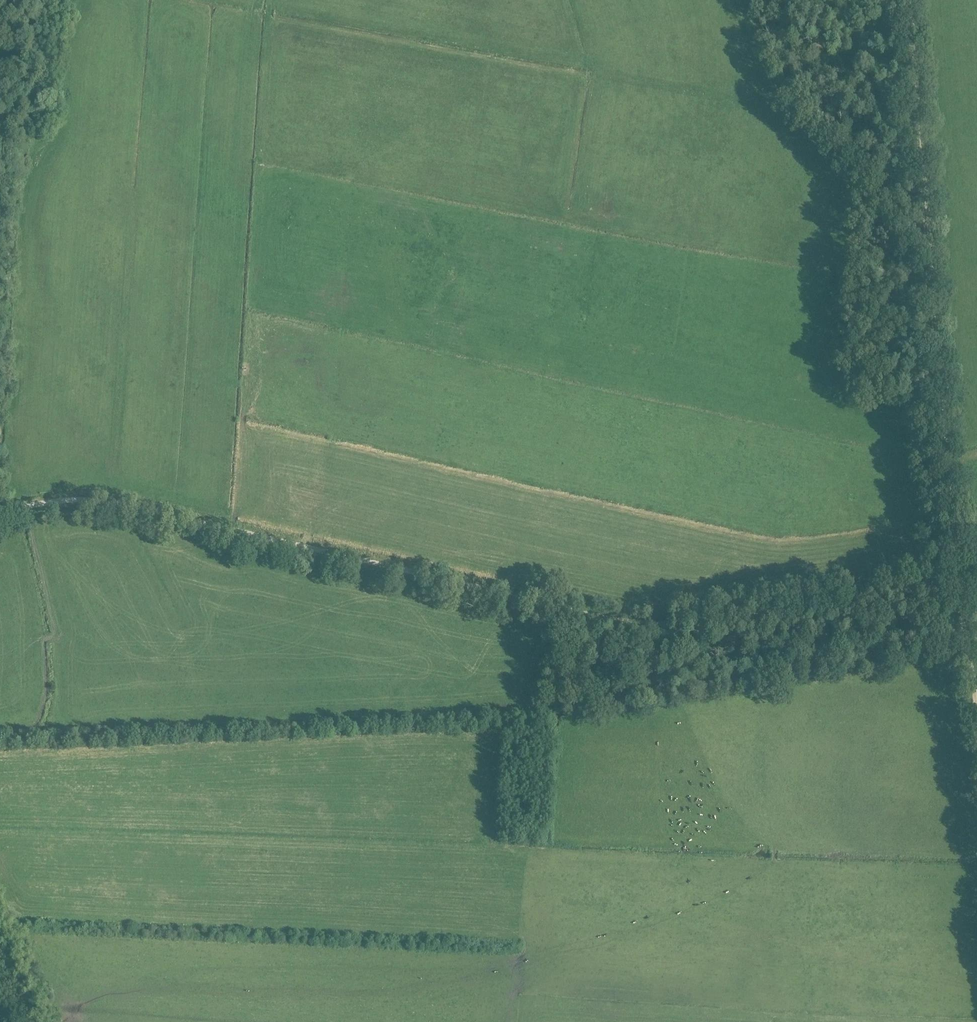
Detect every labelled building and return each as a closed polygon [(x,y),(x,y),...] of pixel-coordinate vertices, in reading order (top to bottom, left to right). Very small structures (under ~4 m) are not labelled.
[(310,482),(296,483),(296,493),(310,492),(310,482)] [(25,498),(26,503),(40,499),(39,494),(25,498)] [(296,498),(296,513),(306,513),(306,498),(296,498)]
